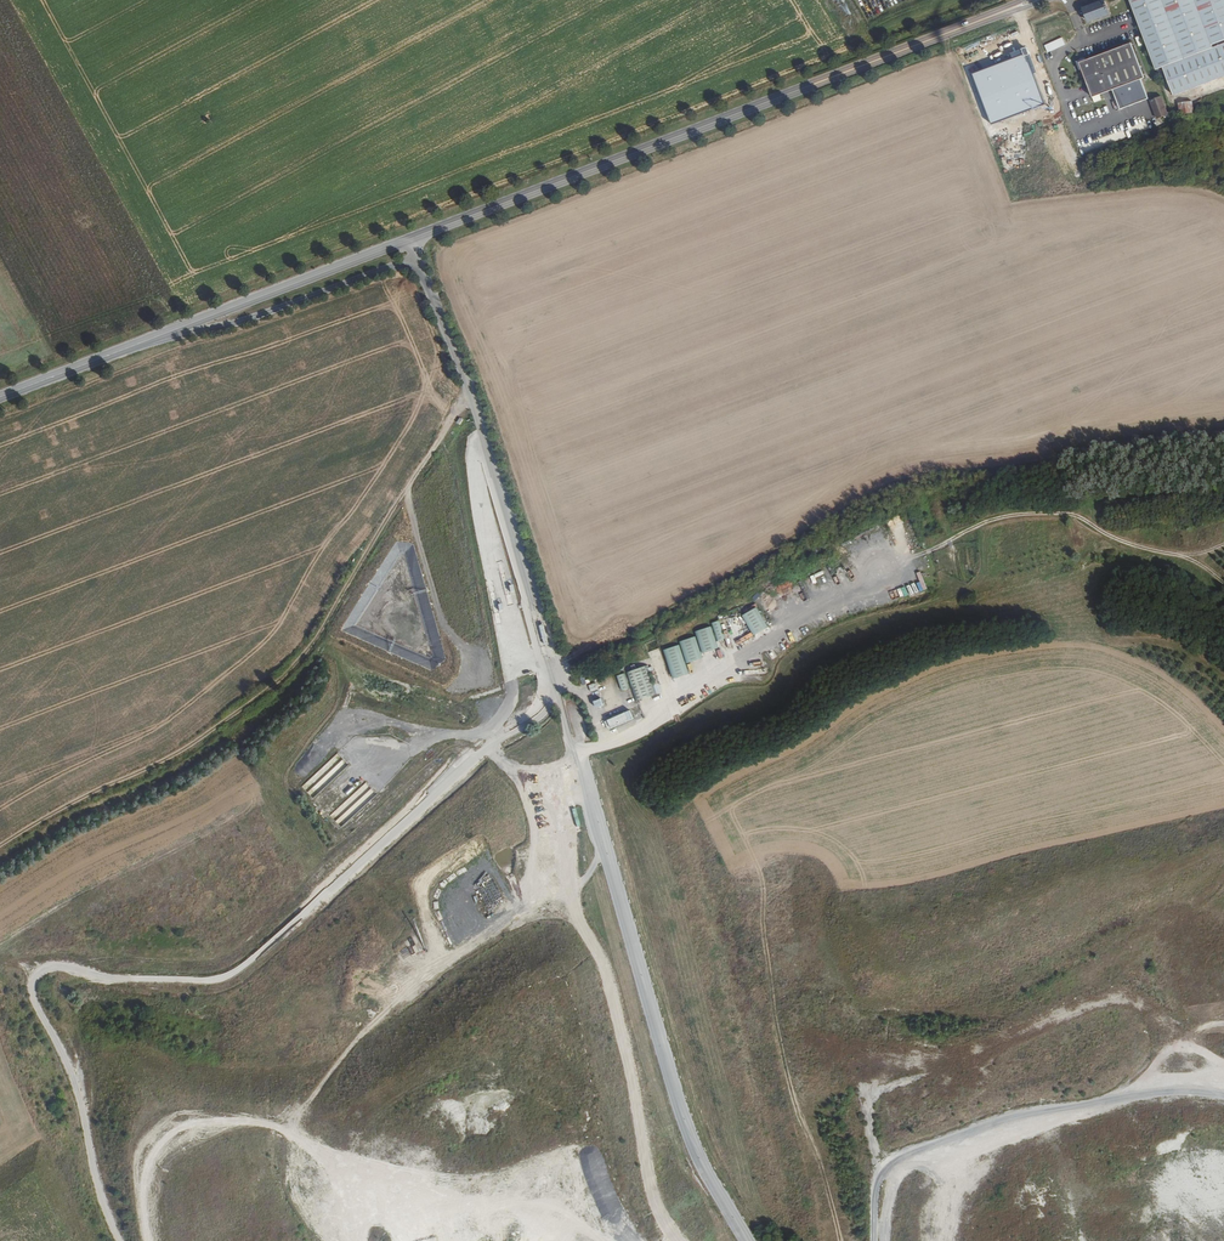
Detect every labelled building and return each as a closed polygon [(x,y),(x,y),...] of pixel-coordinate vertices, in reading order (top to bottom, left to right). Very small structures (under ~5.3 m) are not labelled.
[(1081,5),(1083,11),(1081,12),(1083,16),(1085,16),(1086,18),(1106,10),(1103,2),(1109,0),(1094,0),(1081,5)] [(1165,99),(1223,77),(1223,45),(1182,60),(1181,58),(1223,42),(1223,0),(1128,0),(1165,99)] [(1061,37),(1043,45),(1046,52),(1064,45),(1061,37)] [(1089,95),(1141,75),(1128,41),(1084,58),(1083,56),(1075,59),(1077,67),(1078,67),(1089,95)] [(1149,99),(1154,119),(1167,116),(1161,96),(1149,99)] [(1191,100),(1176,103),(1178,115),(1193,112),(1191,100)] [(840,548),(843,552),(854,545),(851,540),(840,548)] [(856,577),(860,575),(855,568),(852,570),(856,577)] [(917,573),(921,581),(910,586),(913,594),(927,589),(921,572),(917,573)] [(871,595),(859,599),(863,609),(875,605),(871,595)] [(812,601),(800,608),(802,612),(814,604),(812,601)] [(742,611),(754,636),(769,629),(766,622),(769,620),(765,611),(761,613),(757,604),(742,611)] [(835,621),(842,615),(838,609),(830,615),(835,621)] [(666,650),(673,679),(690,674),(687,663),(704,659),(703,653),(720,649),(718,641),(726,639),(721,621),(713,623),(714,627),(696,632),(698,637),(681,641),(682,645),(666,650)] [(728,647),(736,646),(733,628),(725,629),(728,647)] [(644,643),(646,650),(658,646),(656,640),(644,643)] [(658,649),(648,651),(651,660),(660,658),(658,649)] [(773,649),(768,651),(771,660),(776,658),(773,649)] [(637,701),(657,695),(648,666),(628,672),(633,689),(630,690),(625,674),(618,676),(623,692),(634,689),(637,701)] [(589,685),(592,692),(599,690),(597,683),(589,685)] [(596,707),(603,706),(601,694),(594,695),(596,707)] [(632,711),(605,721),(609,730),(635,720),(632,711)] [(408,948),(413,956),(423,950),(419,943),(415,935),(405,941),(409,948),(408,948)]
